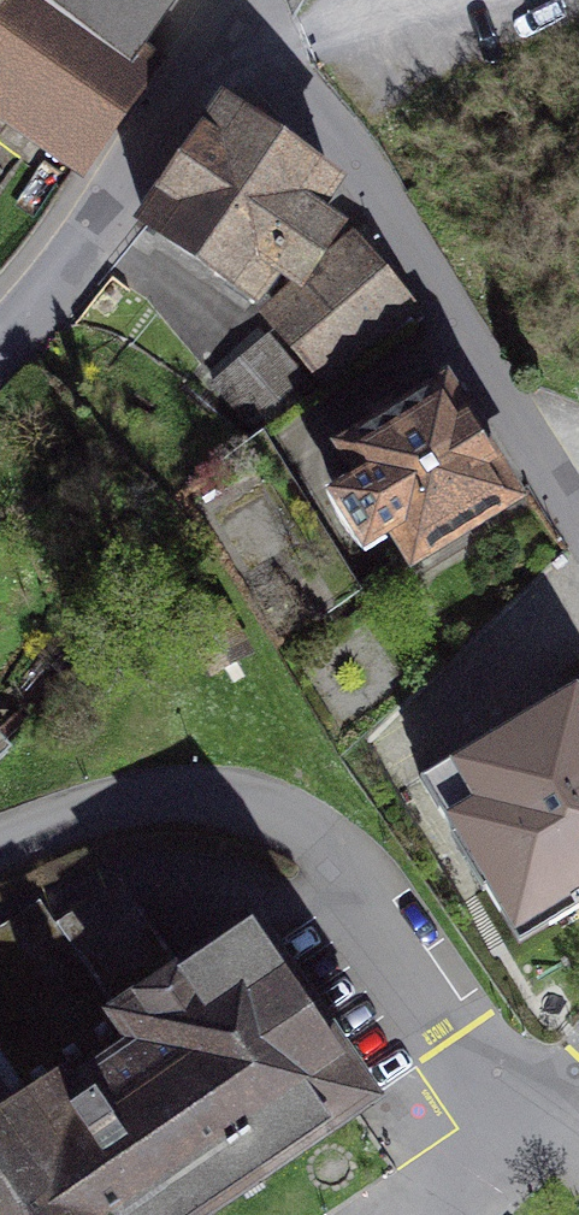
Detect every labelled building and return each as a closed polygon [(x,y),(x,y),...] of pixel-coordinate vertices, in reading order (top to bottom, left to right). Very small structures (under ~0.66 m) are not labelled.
[(82,176),(167,56),(144,40),(173,0),(0,0),(0,119),(82,176)] [(188,167),(319,257),(337,232),(313,216),(335,184),(227,110),(188,167)] [(319,257),(188,167),(148,225),(256,300),(278,268),(301,284),(319,257)] [(323,373),(401,304),(355,252),(277,320),(323,373)] [(269,338),(215,383),(259,435),(311,389),(269,338)] [(512,500),(445,389),(346,448),(364,478),(335,496),(368,551),(398,533),(414,559),(512,500)] [(247,655),(224,610),(188,629),(211,673),(247,655)] [(422,783),(521,946),(578,911),(578,691),(578,689),(422,783)] [(10,748),(0,738),(0,758),(10,748)] [(20,1120),(64,1090),(71,1101),(145,1051),(125,1020),(188,978),(118,884),(56,925),(40,902),(0,929),(0,1090),(20,1120)] [(260,1174),(263,1172),(368,1101),(255,933),(188,978),(125,1020),(145,1051),(71,1101),(64,1090),(20,1120),(0,1090),(0,1214),(198,1214),(260,1174)]
